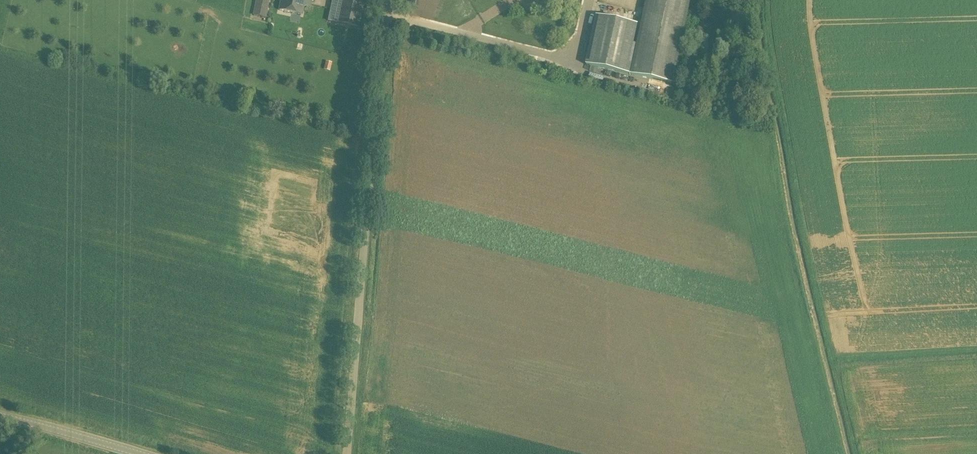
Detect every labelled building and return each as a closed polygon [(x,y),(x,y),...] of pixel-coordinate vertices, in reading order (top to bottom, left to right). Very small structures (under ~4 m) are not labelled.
[(270,0),(256,0),(253,16),(266,18),(270,0)] [(306,0),(280,0),(278,11),(303,16),(306,0)] [(328,21),(347,25),(352,2),(343,0),(332,0),(328,21)] [(691,0),(647,0),(637,45),(634,45),(638,25),(597,16),(586,65),(673,84),(691,0)]
